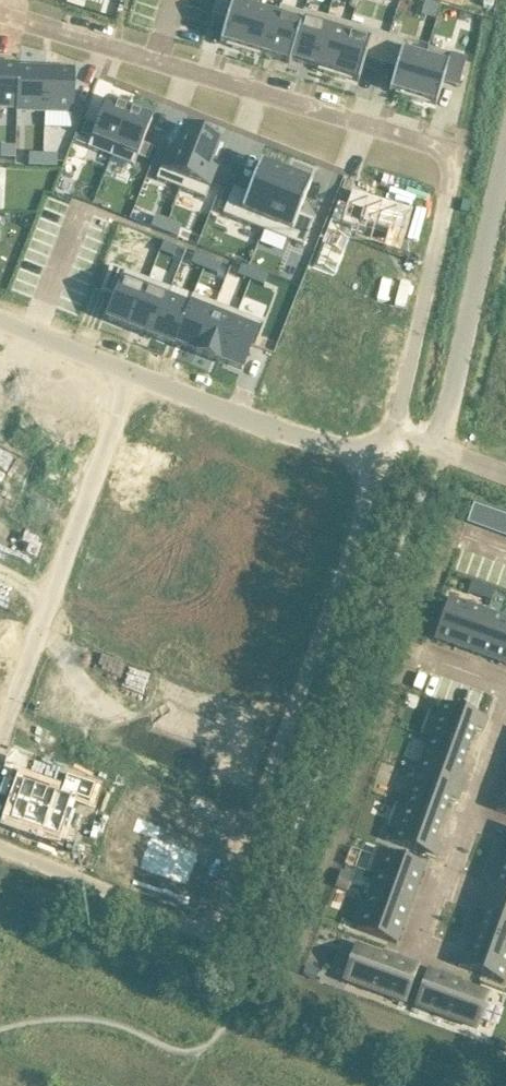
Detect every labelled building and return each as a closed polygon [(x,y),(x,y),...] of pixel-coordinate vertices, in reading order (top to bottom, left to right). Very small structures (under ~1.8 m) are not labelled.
[(212,15),(227,20),(220,43),(222,44),(222,42),(233,46),(232,48),(243,52),(257,5),(256,5),(255,10),(234,4),(235,0),(216,0),(212,15)] [(257,5),(243,52),(254,55),(255,52),(267,56),(281,7),(280,7),(279,12),(257,5)] [(281,7),(267,56),(289,62),(288,64),(289,64),(305,11),(304,11),(303,14),(281,7)] [(305,11),(289,64),(290,64),(291,60),(313,67),(328,18),(305,11)] [(328,18),(313,67),(324,70),(323,73),(335,77),(350,25),(328,18)] [(350,25),(335,77),(346,80),(346,77),(357,80),(357,82),(359,82),(366,59),(381,64),(389,37),(350,25)] [(389,37),(381,64),(396,68),(389,92),(391,92),(391,91),(413,97),(425,58),(403,52),(406,42),(389,37)] [(425,58),(413,97),(435,104),(435,105),(436,106),(444,83),(459,87),(467,60),(450,55),(447,65),(425,58)] [(16,110),(18,67),(0,66),(0,109),(16,110)] [(46,68),(18,67),(16,110),(45,113),(46,68)] [(46,68),(45,113),(73,114),(74,69),(46,68)] [(107,101),(88,149),(111,158),(131,108),(119,103),(118,106),(107,101)] [(131,108),(111,158),(134,167),(152,119),(130,111),(131,108)] [(86,122),(81,135),(92,139),(97,126),(86,122)] [(168,152),(156,180),(181,190),(203,134),(184,127),(174,154),(168,152)] [(203,134),(181,190),(205,200),(217,171),(211,169),(221,142),(203,134)] [(143,144),(138,157),(148,161),(153,148),(143,144)] [(1,147),(1,158),(15,159),(15,148),(1,147)] [(29,155),(28,166),(43,167),(43,156),(29,155)] [(43,156),(43,167),(57,167),(57,156),(43,156)] [(233,189),(223,215),(263,231),(286,173),(261,163),(248,195),(233,189)] [(286,173),(263,231),(303,247),(313,221),(299,215),(311,183),(286,173)] [(343,210),(314,273),(335,283),(356,237),(369,240),(371,234),(409,245),(418,218),(372,205),(368,218),(343,210)] [(155,217),(151,227),(164,232),(168,222),(155,217)] [(168,222),(164,232),(177,237),(181,227),(168,222)] [(151,237),(146,248),(160,253),(164,243),(151,237)] [(164,243),(160,253),(173,258),(177,248),(164,243)] [(194,255),(190,265),(204,271),(208,260),(194,255)] [(208,260),(204,271),(217,276),(221,266),(208,260)] [(111,266),(101,292),(115,298),(107,319),(130,328),(149,281),(111,266)] [(241,267),(237,277),(250,282),(254,272),(241,267)] [(254,272),(250,282),(264,287),(268,277),(254,272)] [(149,281),(130,328),(152,337),(171,290),(149,281)] [(171,290),(152,337),(174,346),(194,296),(193,296),(188,308),(168,299),(172,290),(171,290)] [(194,296),(174,346),(175,346),(176,344),(196,352),(196,353),(197,353),(216,305),(194,296)] [(216,305),(197,353),(219,362),(238,314),(216,305)] [(238,314),(219,362),(220,362),(220,361),(242,370),(261,323),(238,314)] [(302,346),(292,393),(343,404),(354,357),(352,357),(352,360),(350,365),(350,367),(347,366),(302,356),(304,347),(302,346)] [(133,519),(129,529),(143,534),(146,523),(133,519)] [(146,523),(143,534),(156,538),(160,528),(146,523)] [(207,541),(203,555),(213,558),(218,545),(207,541)] [(218,545),(213,558),(223,562),(228,548),(218,545)] [(244,547),(239,561),(250,565),(255,551),(244,547)] [(255,551),(250,565),(260,568),(265,555),(255,551)] [(279,559),(274,573),(284,577),(289,563),(279,559)] [(289,563),(284,577),(295,580),(300,567),(289,563)] [(177,576),(173,590),(183,593),(188,580),(177,576)] [(173,590),(168,603),(178,607),(183,593),(173,590)] [(449,599),(435,639),(472,653),(488,613),(449,599)] [(472,653),(505,665),(505,619),(488,613),(472,653)] [(156,619),(151,632),(161,636),(166,622),(156,619)] [(151,632),(146,646),(157,649),(161,636),(151,632)] [(160,671),(155,684),(165,688),(170,674),(160,671)] [(61,672),(53,695),(60,698),(91,709),(99,686),(61,672)] [(133,683),(128,696),(139,700),(143,686),(133,683)] [(155,684),(150,698),(161,701),(165,688),(155,684)] [(128,696),(124,710),(134,714),(139,700),(128,696)] [(60,698),(52,721),(89,734),(98,711),(91,709),(60,698)] [(429,713),(421,736),(467,752),(475,730),(475,729),(461,724),(465,712),(442,704),(437,716),(429,713)] [(123,730),(119,743),(129,747),(134,733),(123,730)] [(429,740),(417,774),(440,782),(444,770),(458,775),(459,774),(467,752),(421,736),(429,740)] [(119,743),(114,757),(124,761),(129,747),(119,743)] [(21,783),(8,820),(57,837),(67,810),(71,811),(76,797),(88,802),(95,784),(66,774),(58,796),(21,783)] [(396,805),(441,822),(449,800),(450,799),(436,793),(440,782),(417,774),(404,808),(396,805)] [(163,800),(157,816),(183,826),(189,811),(211,819),(220,795),(180,782),(173,803),(163,800)] [(496,811),(505,815),(505,784),(505,787),(496,811)] [(396,805),(388,829),(396,832),(391,843),(414,852),(419,840),(433,845),(433,844),(441,822),(396,805)] [(137,817),(132,831),(150,837),(139,867),(138,866),(138,868),(189,886),(190,885),(188,884),(199,854),(201,855),(201,853),(158,838),(162,826),(137,817)] [(376,849),(367,874),(375,877),(370,891),(389,898),(394,884),(416,892),(425,867),(376,849)] [(496,889),(505,893),(505,866),(504,866),(496,889)] [(341,871),(338,880),(351,884),(354,876),(341,871)] [(338,880),(335,888),(348,893),(351,884),(338,880)] [(370,891),(356,930),(397,945),(405,921),(384,913),(389,898),(370,891)] [(479,935),(505,945),(505,906),(502,917),(488,912),(479,935)] [(471,958),(485,964),(481,976),(504,984),(505,979),(505,945),(479,935),(471,958)] [(360,948),(347,983),(405,1004),(419,966),(403,961),(383,954),(382,956),(360,948)] [(306,967),(303,976),(316,980),(319,972),(306,967)] [(428,970),(414,1007),(473,1028),(485,994),(462,985),(463,983),(428,970)] [(497,1050),(505,1053),(505,1043),(501,1041),(497,1050)]
